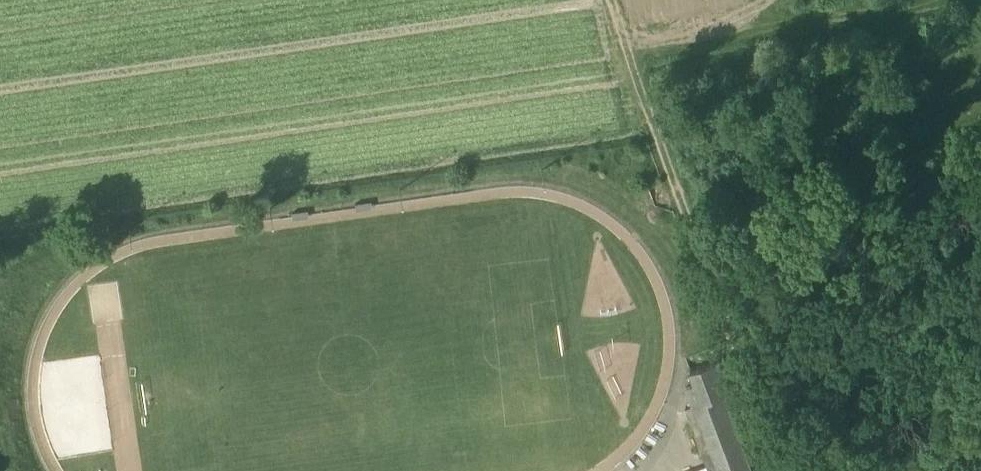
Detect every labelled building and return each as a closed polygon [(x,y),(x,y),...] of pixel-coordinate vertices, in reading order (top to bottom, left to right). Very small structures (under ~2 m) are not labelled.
[(724,396),(731,393),(719,361),(690,372),(695,383),(686,387),(693,405),(686,408),(709,470),(752,470),(724,396)]
